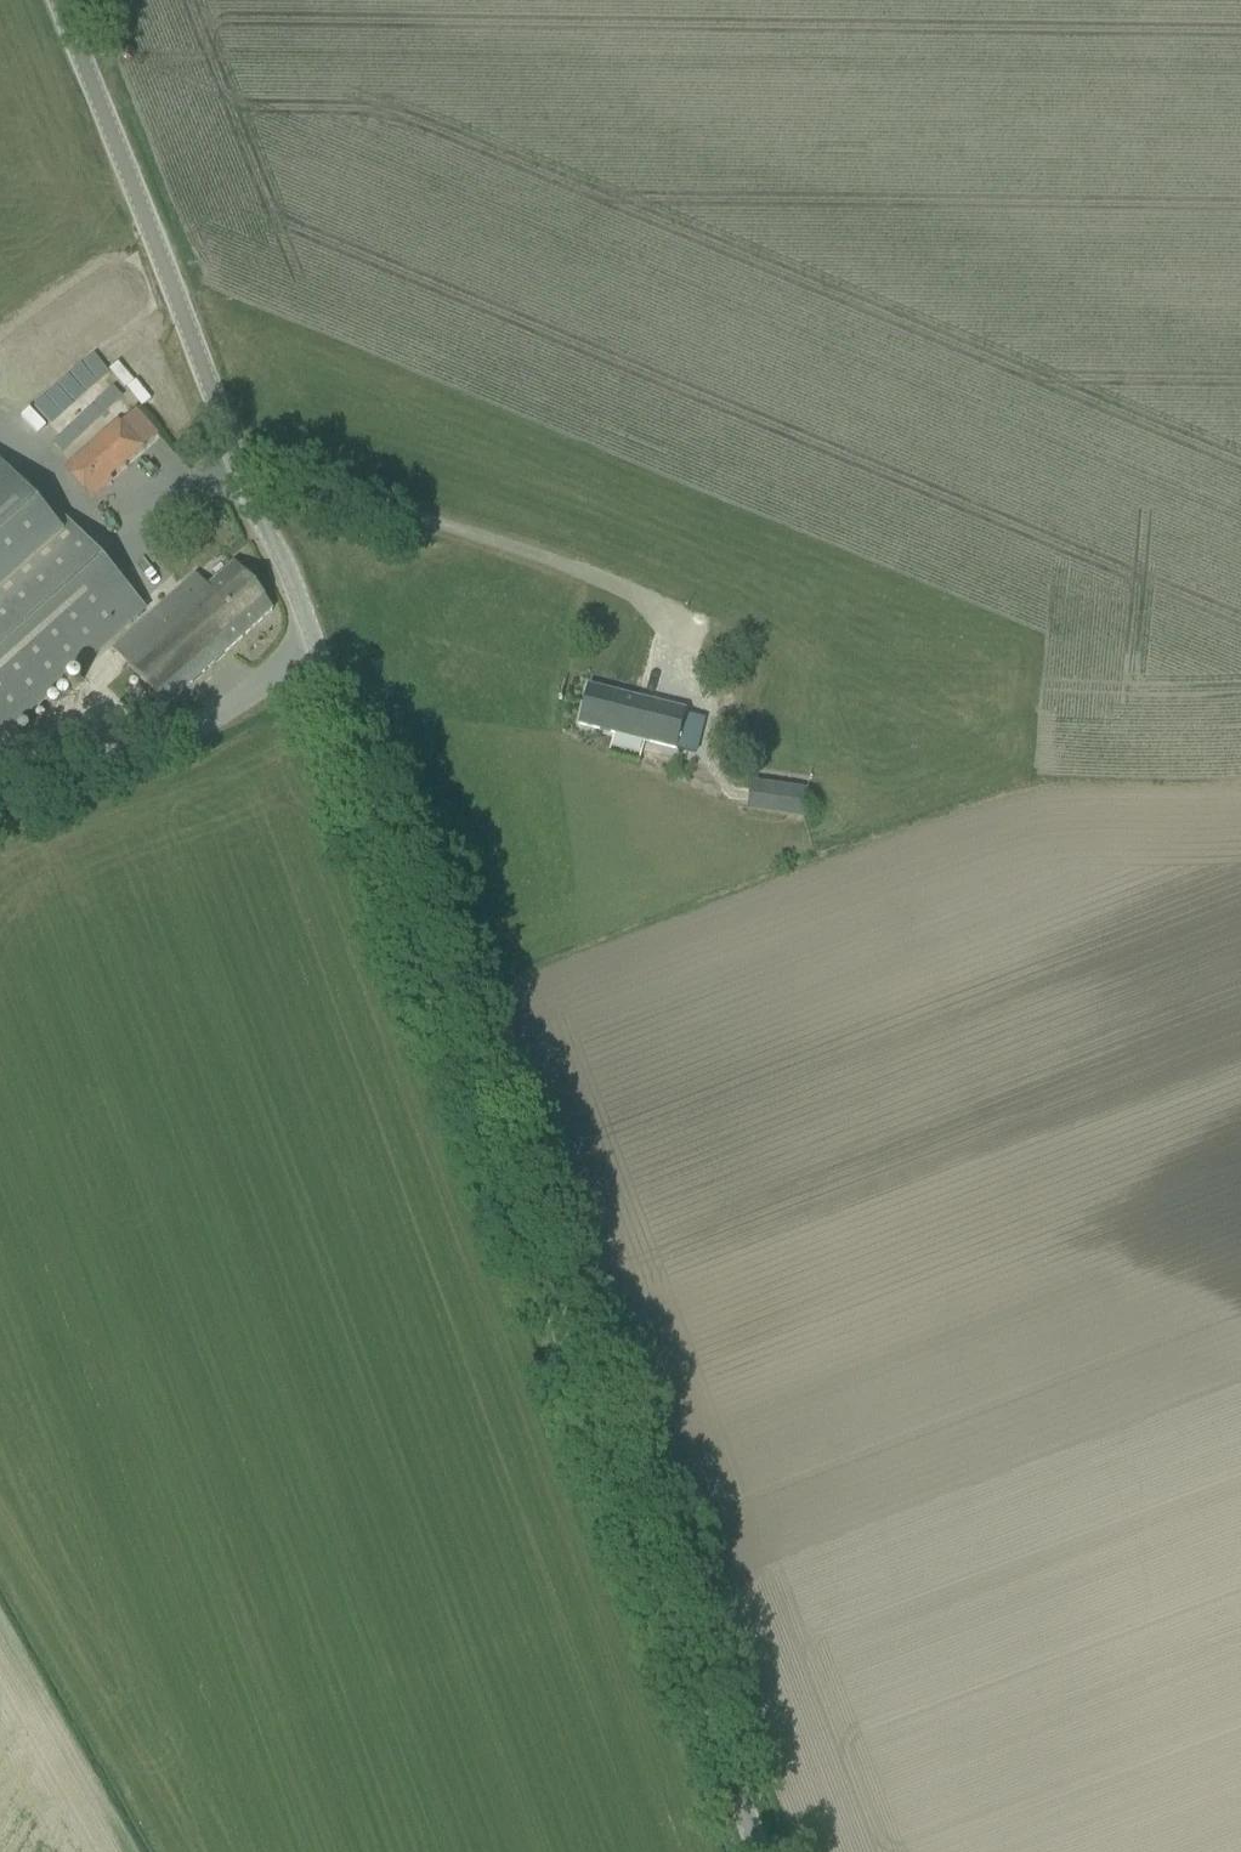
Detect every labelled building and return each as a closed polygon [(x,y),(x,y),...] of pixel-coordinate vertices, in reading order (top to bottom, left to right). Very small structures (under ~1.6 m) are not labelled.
[(119,421),(65,470),(91,499),(111,481),(109,478),(157,434),(135,411),(121,424),(119,421)] [(146,612),(140,604),(59,514),(50,522),(0,466),(0,743),(146,612)] [(113,650),(165,708),(272,611),(235,565),(207,588),(197,575),(113,650)] [(587,687),(578,725),(602,731),(677,749),(677,747),(681,733),(686,711),(611,693),(587,687)] [(747,809),(804,818),(808,792),(751,783),(747,809)]
